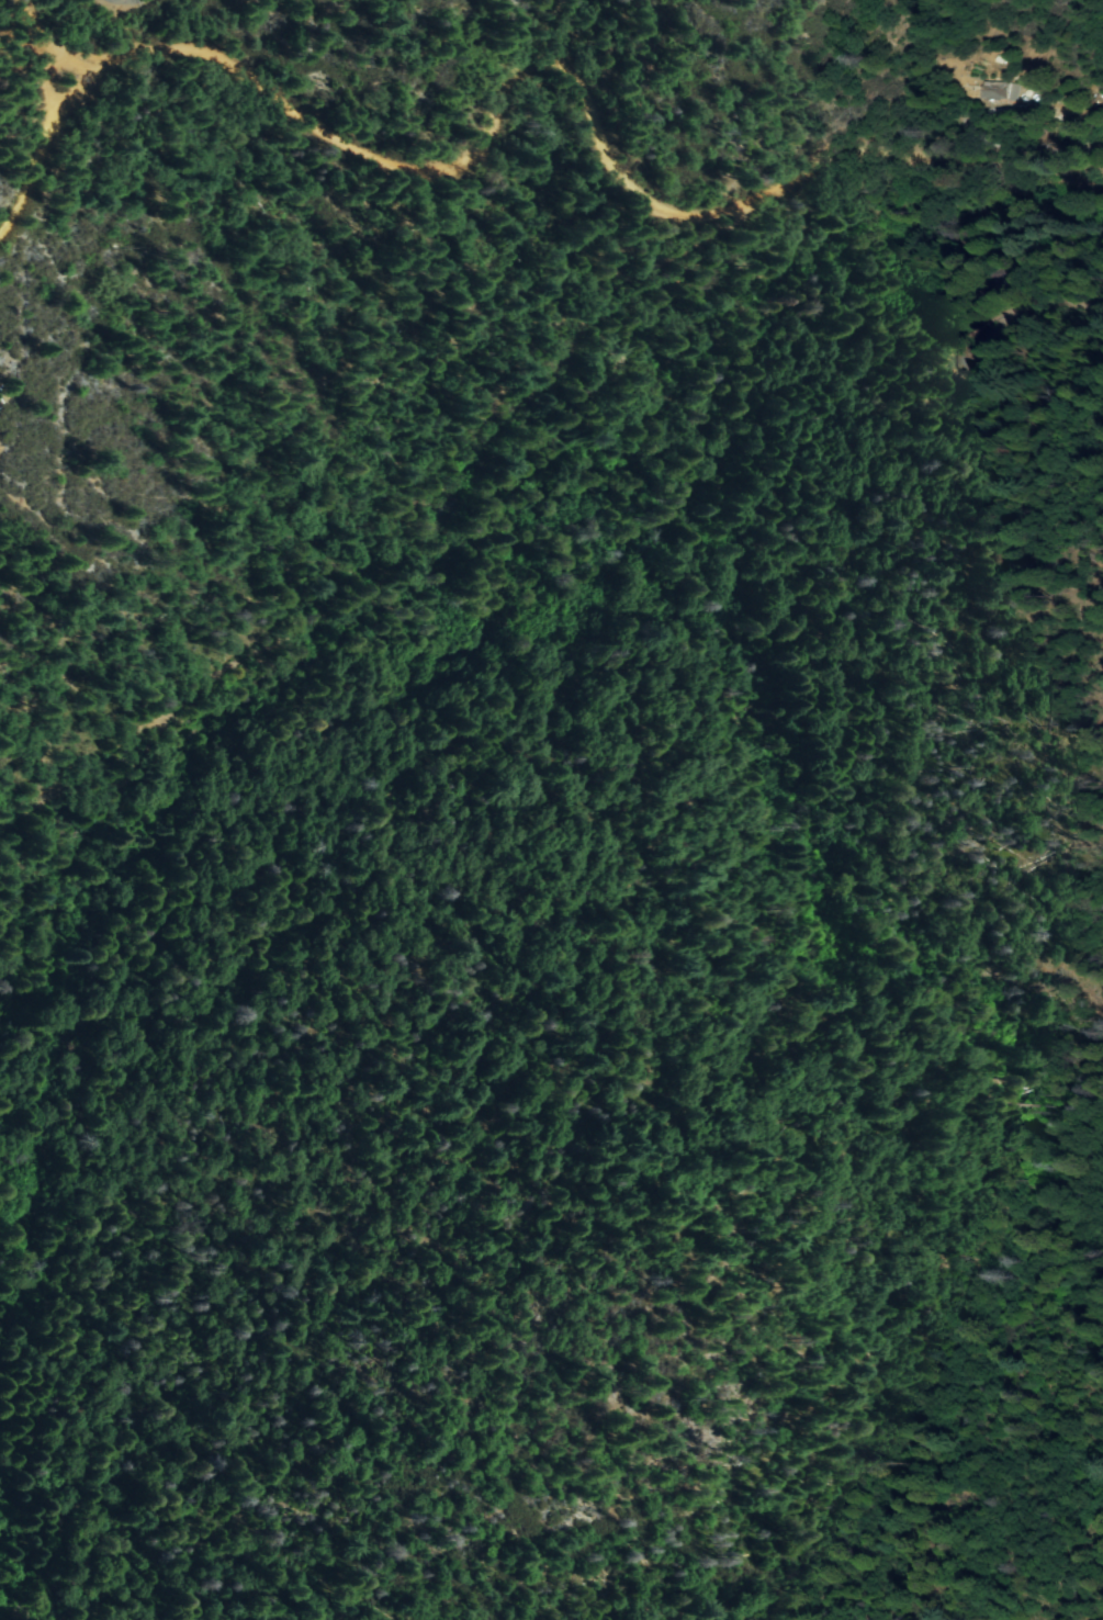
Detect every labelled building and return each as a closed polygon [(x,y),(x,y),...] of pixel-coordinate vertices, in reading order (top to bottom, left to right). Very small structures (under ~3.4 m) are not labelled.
[(1012,82),(1014,100),(989,103),(987,86),(1012,82)]
